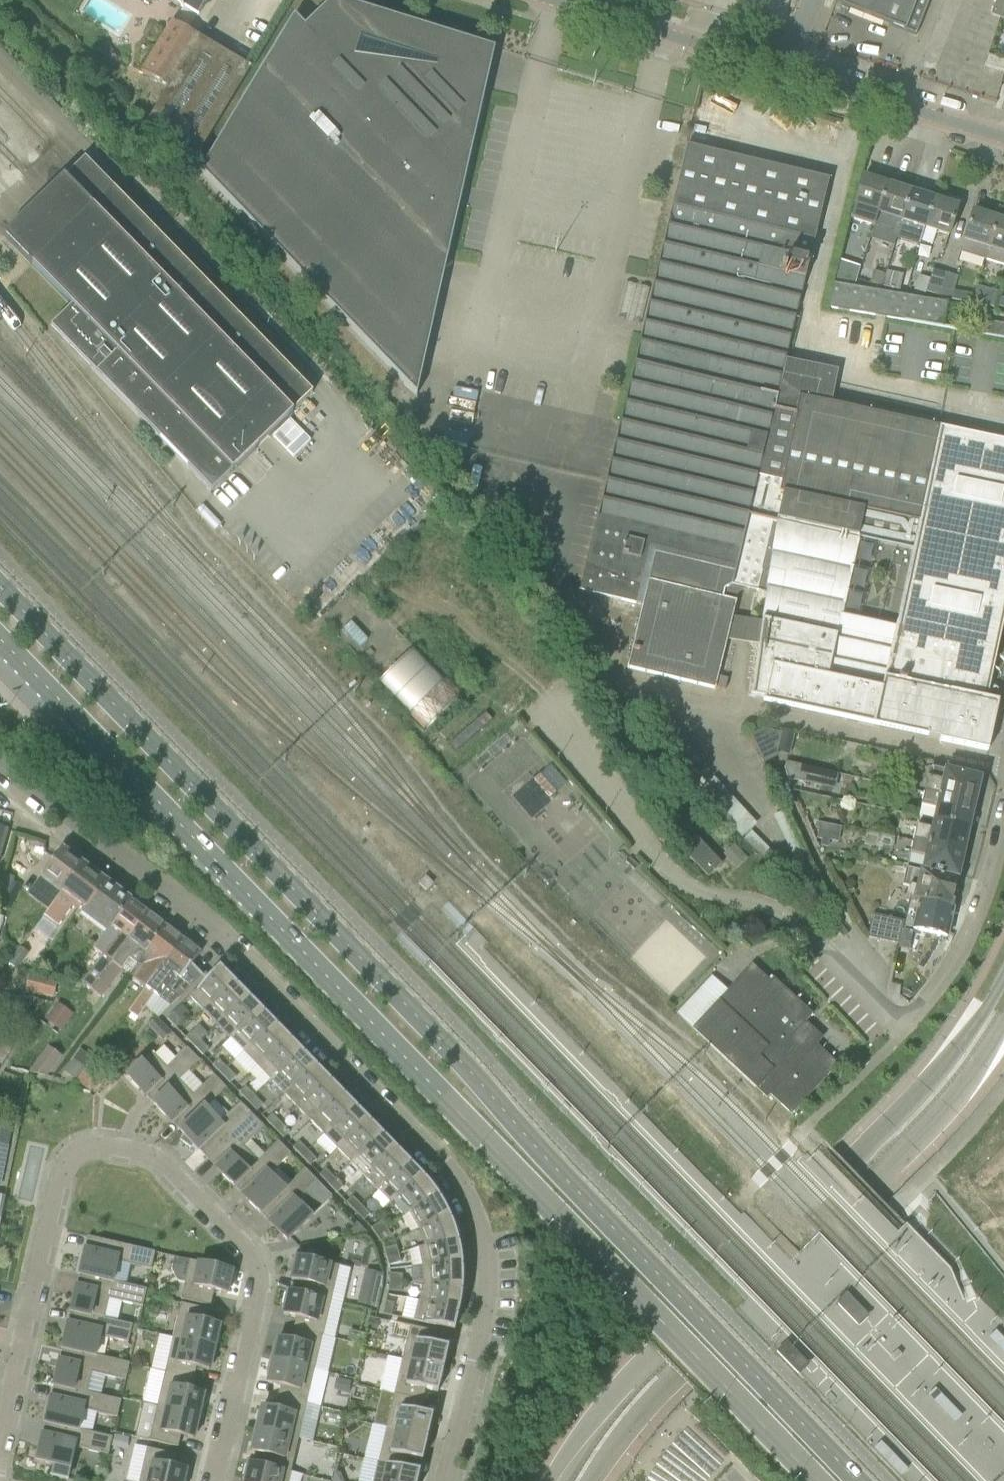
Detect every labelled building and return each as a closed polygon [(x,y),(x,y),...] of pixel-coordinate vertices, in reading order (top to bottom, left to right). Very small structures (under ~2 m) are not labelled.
[(209,0),(175,0),(183,5),(200,16),(209,0)] [(417,396),(486,90),(470,74),(495,49),(338,0),(333,0),(306,27),(295,16),(201,171),(417,396)] [(836,4),(917,36),(931,0),(837,0),(836,4)] [(993,15),(1001,18),(1003,19),(1003,0),(998,0),(993,15)] [(142,72),(169,88),(170,89),(200,37),(190,31),(173,21),(151,57),(142,72)] [(252,68),(200,37),(170,89),(169,88),(145,127),(190,173),(216,129),(252,68)] [(985,66),(1003,72),(1003,62),(988,56),(985,66)] [(714,90),(717,81),(717,80),(707,78),(705,87),(714,90)] [(699,110),(697,119),(724,125),(726,115),(699,110)] [(718,127),(697,122),(692,143),(713,148),(718,127)] [(757,392),(777,396),(830,180),(687,146),(627,392),(628,392),(608,483),(599,523),(582,591),(638,604),(644,605),(629,669),(716,690),(717,688),(727,690),(729,679),(720,677),(728,640),(761,645),(764,622),(733,617),(739,594),(748,588),(766,593),(776,521),(732,511),(744,453),(757,392)] [(22,220),(6,235),(33,265),(73,307),(51,327),(212,492),(248,456),(276,429),(303,403),(313,393),(117,190),(87,159),(76,169),(48,196),(22,220)] [(889,185),(864,177),(851,219),(876,227),(889,185)] [(904,221),(913,193),(889,185),(876,227),(880,228),(881,225),(901,232),(904,221)] [(904,221),(921,226),(917,240),(922,241),(935,200),(913,193),(904,221)] [(959,207),(935,200),(922,241),(933,245),(937,231),(950,235),(959,207)] [(965,240),(966,240),(962,253),(986,260),(999,220),(974,212),(965,240)] [(999,220),(986,260),(1003,266),(1003,221),(999,220)] [(844,287),(845,285),(851,264),(840,260),(833,285),(835,285),(844,287)] [(926,293),(940,296),(947,273),(933,270),(926,293)] [(870,284),(883,288),(887,275),(874,271),(870,284)] [(960,277),(947,273),(940,296),(952,299),(955,291),(960,277)] [(850,287),(850,286),(845,285),(844,287),(835,285),(832,295),(829,310),(904,322),(943,328),(947,304),(949,304),(850,287)] [(1003,339),(1003,325),(983,321),(981,334),(1003,339)] [(775,410),(778,397),(777,396),(757,392),(744,453),(732,511),(776,521),(766,593),(767,593),(764,622),(761,645),(753,697),(765,699),(765,703),(929,738),(929,736),(941,739),(940,740),(989,751),(1000,702),(987,700),(1003,621),(1003,442),(938,428),(828,404),(799,398),(795,415),(788,413),(775,410)] [(382,683),(392,693),(429,731),(463,697),(416,649),(382,683)] [(778,752),(766,730),(754,737),(768,763),(780,756),(778,752)] [(781,733),(766,730),(778,752),(790,755),(795,733),(783,730),(781,733)] [(839,774),(802,766),(798,783),(836,791),(839,774)] [(934,769),(931,780),(928,779),(924,794),(975,805),(977,794),(981,792),(982,786),(980,782),(980,779),(934,769)] [(746,836),(759,820),(717,785),(704,800),(746,836)] [(973,814),(975,805),(924,794),(921,807),(937,810),(935,821),(970,828),(970,826),(974,824),(975,818),(973,814)] [(969,830),(970,828),(935,821),(933,831),(917,827),(913,841),(964,853),(966,843),(970,840),(972,835),(969,830)] [(836,843),(839,827),(821,823),(818,839),(836,843)] [(9,830),(0,827),(0,858),(9,830)] [(695,835),(681,848),(709,877),(723,864),(695,835)] [(923,869),(958,877),(959,874),(963,872),(964,866),(962,862),(964,853),(913,841),(910,855),(926,859),(923,869)] [(43,850),(44,851),(46,845),(37,843),(36,849),(33,852),(42,858),(45,853),(43,852),(43,850)] [(736,844),(725,855),(739,869),(749,859),(736,844)] [(84,864),(63,849),(42,876),(55,886),(52,890),(59,896),(84,864)] [(635,871),(640,866),(631,858),(626,862),(635,871)] [(106,881),(84,864),(59,896),(43,917),(58,928),(74,906),(79,910),(75,915),(78,917),(80,916),(85,908),(106,881)] [(957,881),(907,869),(903,887),(909,888),(907,899),(909,899),(920,901),(920,900),(952,906),(954,898),(957,896),(959,889),(957,885),(957,881)] [(0,886),(0,899),(9,904),(19,884),(4,878),(0,886)] [(427,879),(420,886),(428,893),(435,886),(427,879)] [(110,927),(131,900),(106,881),(85,908),(80,916),(103,933),(108,926),(110,927)] [(905,971),(914,930),(948,937),(955,907),(952,906),(920,900),(920,901),(909,899),(904,922),(905,922),(900,944),(896,964),(905,971)] [(131,900),(110,927),(95,949),(104,955),(84,983),(93,990),(150,914),(131,900)] [(138,965),(146,953),(147,954),(167,927),(150,914),(93,990),(101,995),(129,959),(138,965)] [(868,938),(900,944),(905,922),(904,922),(873,915),(868,938)] [(185,940),(167,927),(147,954),(150,956),(134,978),(135,979),(124,993),(137,1002),(185,940)] [(201,953),(185,940),(137,1002),(129,1013),(138,1018),(145,1009),(150,1012),(159,999),(170,1007),(203,976),(192,965),(201,953)] [(17,969),(27,954),(19,948),(9,964),(17,969)] [(771,982),(753,965),(692,1029),(767,1099),(770,1095),(792,1116),(839,1065),(800,1029),(813,1015),(774,979),(771,982)] [(220,968),(190,997),(204,1011),(210,1006),(234,982),(220,968)] [(30,975),(26,991),(54,997),(58,981),(30,975)] [(234,982),(210,1006),(223,1020),(247,996),(234,982)] [(231,1039),(261,1010),(247,996),(223,1020),(218,1025),(231,1039)] [(59,1003),(46,1019),(61,1031),(74,1014),(59,1003)] [(261,1010),(231,1039),(244,1053),(274,1024),(261,1010)] [(183,1022),(174,1012),(168,1018),(177,1028),(183,1022)] [(23,1032),(26,1021),(12,1017),(9,1028),(23,1032)] [(157,1018),(149,1027),(163,1042),(172,1033),(157,1018)] [(288,1037),(274,1024),(244,1053),(258,1067),(288,1037)] [(195,1047),(201,1041),(208,1033),(200,1025),(186,1038),(195,1047)] [(0,1033),(0,1051),(10,1054),(15,1037),(0,1033)] [(271,1080),(301,1051),(288,1037),(258,1067),(271,1080)] [(201,1041),(195,1047),(204,1056),(210,1050),(201,1041)] [(63,1057),(49,1047),(29,1073),(47,1078),(63,1057)] [(152,1053),(127,1077),(139,1089),(141,1088),(156,1103),(179,1080),(180,1081),(200,1061),(188,1048),(167,1068),(152,1053)] [(76,1082),(89,1065),(93,1059),(81,1050),(74,1059),(64,1072),(76,1082)] [(4,1064),(9,1055),(10,1055),(10,1054),(0,1051),(0,1063),(4,1064)] [(271,1080),(284,1094),(315,1065),(301,1051),(271,1080)] [(222,1074),(228,1068),(219,1059),(213,1065),(222,1074)] [(104,1076),(89,1065),(76,1082),(91,1093),(104,1076)] [(315,1065),(284,1094),(298,1108),(328,1079),(315,1065)] [(228,1068),(222,1074),(231,1083),(237,1077),(228,1068)] [(154,1104),(166,1117),(168,1115),(182,1130),(205,1108),(206,1108),(226,1088),(214,1076),(194,1096),(180,1081),(179,1080),(156,1103),(154,1104)] [(298,1108),(311,1122),(341,1092),(328,1079),(298,1108)] [(249,1102),(255,1096),(246,1087),(240,1093),(249,1102)] [(354,1106),(341,1092),(311,1122),(324,1135),(354,1106)] [(255,1096),(249,1102),(258,1111),(264,1105),(255,1096)] [(241,1103),(220,1123),(206,1108),(205,1108),(182,1130),(180,1132),(185,1136),(180,1140),(191,1148),(195,1143),(209,1157),(207,1159),(253,1115),(241,1103)] [(368,1120),(354,1106),(324,1135),(317,1142),(331,1156),(338,1149),(368,1120)] [(11,1126),(13,1115),(3,1113),(1,1124),(11,1126)] [(275,1129),(282,1123),(273,1114),(267,1120),(275,1129)] [(224,1173),(222,1175),(234,1187),(236,1185),(259,1163),(258,1162),(244,1148),(264,1127),(253,1115),(207,1159),(208,1160),(210,1158),(224,1173)] [(351,1163),(381,1134),(368,1120),(338,1149),(351,1163)] [(282,1123),(275,1129),(284,1139),(291,1132),(282,1123)] [(365,1177),(394,1147),(381,1134),(351,1163),(365,1177)] [(251,1200),(249,1202),(261,1214),(263,1212),(286,1190),(285,1189),(271,1175),(291,1154),(279,1142),(258,1162),(259,1163),(236,1185),(251,1200)] [(302,1157),(309,1151),(300,1142),(293,1148),(302,1157)] [(378,1190),(408,1161),(394,1147),(365,1177),(378,1190)] [(309,1151),(302,1157),(311,1166),(317,1159),(309,1151)] [(421,1175),(408,1161),(378,1190),(392,1205),(393,1203),(421,1175)] [(277,1227),(275,1229),(287,1241),(312,1217),(311,1217),(321,1208),(306,1193),(318,1181),(306,1169),(285,1189),(286,1190),(263,1212),(277,1227)] [(329,1184),(335,1178),(327,1169),(320,1175),(329,1184)] [(428,1182),(425,1178),(421,1175),(393,1203),(404,1216),(437,1194),(434,1190),(431,1186),(428,1182)] [(344,1187),(335,1178),(329,1184),(338,1193),(344,1187)] [(411,1233),(420,1229),(449,1215),(447,1210),(445,1206),(442,1202),(440,1198),(437,1194),(404,1216),(402,1218),(411,1233)] [(356,1212),(362,1206),(353,1197),(347,1203),(356,1212)] [(362,1206),(356,1212),(364,1220),(371,1214),(362,1206)] [(451,1219),(449,1215),(420,1229),(427,1246),(427,1247),(458,1238),(456,1233),(455,1228),(453,1224),(451,1219)] [(372,1228),(377,1235),(387,1228),(383,1221),(372,1228)] [(360,1227),(349,1229),(350,1237),(361,1235),(360,1227)] [(387,1228),(377,1235),(382,1242),(392,1235),(387,1228)] [(88,1237),(80,1274),(113,1282),(118,1262),(151,1270),(155,1252),(88,1237)] [(419,1248),(422,1266),(462,1262),(462,1257),(461,1253),(460,1248),(459,1243),(458,1238),(427,1247),(427,1246),(419,1248)] [(385,1249),(388,1258),(400,1254),(397,1246),(385,1249)] [(400,1254),(388,1258),(390,1266),(402,1263),(400,1254)] [(332,1301),(340,1266),(294,1256),(290,1273),(294,1273),(292,1280),(305,1283),(302,1294),(332,1301)] [(179,1281),(185,1282),(181,1300),(211,1306),(215,1291),(227,1294),(229,1287),(232,1288),(236,1271),(190,1261),(175,1257),(172,1270),(179,1281)] [(463,1267),(462,1262),(422,1266),(423,1284),(463,1286),(463,1281),(463,1277),(463,1272),(463,1267)] [(143,1307),(147,1289),(113,1282),(80,1274),(71,1311),(105,1319),(109,1299),(143,1307)] [(390,1282),(403,1283),(403,1275),(390,1274),(390,1282)] [(403,1283),(390,1282),(389,1291),(402,1291),(403,1283)] [(358,1303),(375,1307),(380,1287),(363,1283),(358,1303)] [(460,1311),(460,1310),(461,1305),(462,1301),(462,1296),(463,1291),(463,1286),(423,1284),(420,1301),(420,1302),(460,1311)] [(294,1329),(323,1336),(324,1336),(332,1301),(302,1294),(286,1291),(282,1307),(286,1308),(284,1315),(296,1318),(294,1329)] [(420,1301),(419,1301),(414,1321),(455,1330),(460,1311),(420,1302),(420,1301)] [(386,1302),(384,1314),(392,1316),(395,1304),(386,1302)] [(210,1310),(181,1304),(173,1338),(218,1348),(222,1332),(218,1332),(220,1325),(207,1322),(210,1310)] [(133,1325),(105,1319),(71,1311),(63,1348),(97,1356),(101,1336),(129,1343),(133,1325)] [(378,1330),(380,1321),(372,1319),(370,1328),(378,1330)] [(439,1333),(410,1326),(402,1360),(444,1370),(449,1347),(436,1344),(439,1333)] [(294,1329),(291,1341),(279,1338),(277,1345),(274,1344),(270,1360),(315,1370),(323,1336),(294,1329)] [(365,1334),(350,1330),(347,1340),(363,1344),(365,1334)] [(218,1348),(173,1338),(166,1372),(194,1379),(197,1367),(210,1370),(211,1364),(214,1364),(218,1348)] [(88,1393),(92,1373),(126,1381),(130,1363),(97,1356),(63,1348),(54,1385),(88,1393)] [(329,1373),(315,1370),(270,1360),(267,1376),(270,1377),(268,1383),(281,1386),(278,1398),(307,1404),(321,1408),(329,1373)] [(426,1390),(438,1393),(444,1370),(402,1360),(394,1394),(423,1401),(426,1390)] [(203,1400),(204,1393),(192,1390),(194,1379),(166,1372),(158,1406),(202,1417),(206,1401),(203,1400)] [(349,1394),(352,1382),(341,1379),(338,1391),(349,1394)] [(121,1400),(88,1393),(54,1385),(46,1422),(79,1430),(84,1410),(117,1418),(121,1400)] [(428,1438),(433,1415),(421,1412),(423,1401),(394,1394),(387,1428),(428,1438)] [(276,1409),(263,1406),(261,1413),(258,1412),(255,1428),(299,1438),(307,1404),(278,1398),(276,1409)] [(158,1406),(150,1441),(179,1447),(181,1436),(194,1439),(195,1432),(198,1433),(202,1417),(158,1406)] [(113,1438),(79,1430),(46,1422),(37,1460),(55,1465),(52,1476),(68,1479),(75,1447),(109,1455),(113,1438)] [(291,1472),(299,1438),(255,1428),(251,1444),(254,1445),(253,1452),(265,1454),(263,1466),(291,1472)] [(428,1438),(387,1428),(379,1462),(408,1469),(410,1458),(423,1461),(428,1438)] [(123,1449),(126,1437),(115,1435),(112,1446),(123,1449)] [(121,1457),(123,1449),(112,1446),(110,1454),(121,1457)] [(140,1480),(187,1480),(188,1477),(185,1476),(187,1469),(174,1467),(177,1455),(147,1448),(140,1480)] [(303,1475),(291,1472),(263,1466),(247,1462),(243,1479),(246,1480),(302,1480),(303,1475)] [(420,1472),(408,1469),(379,1462),(378,1462),(373,1480),(418,1480),(420,1472)] [(332,1480),(344,1480),(341,1473),(335,1471),(334,1474),(332,1480)]
